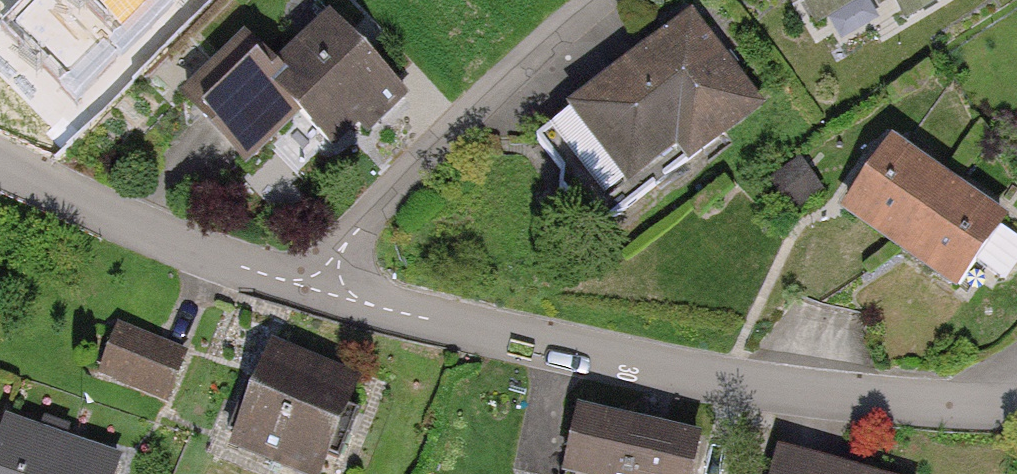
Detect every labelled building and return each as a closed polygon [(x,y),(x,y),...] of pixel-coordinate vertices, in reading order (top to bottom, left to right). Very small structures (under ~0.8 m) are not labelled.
[(0,9),(0,38),(66,103),(167,0),(9,0),(0,9)] [(961,0),(802,0),(823,38),(861,17),(891,39),(961,0)] [(332,163),(401,95),(332,27),(273,86),(256,69),(199,126),(244,170),(291,123),(332,163)] [(773,117),(702,29),(542,156),(613,245),(773,117)] [(850,222),(908,265),(961,192),(903,150),(850,222)] [(776,188),(797,220),(828,200),(807,168),(776,188)] [(961,192),(908,265),(966,308),(987,281),(1009,297),(1016,287),(1016,247),(1014,245),(1016,240),(1016,233),(961,192)] [(122,334),(99,381),(174,419),(197,372),(122,334)] [(269,473),(340,473),(372,393),(285,359),(244,464),(269,473)] [(0,444),(0,473),(113,473),(117,463),(7,424),(0,444)] [(704,452),(582,427),(572,473),(699,473),(704,452)]
